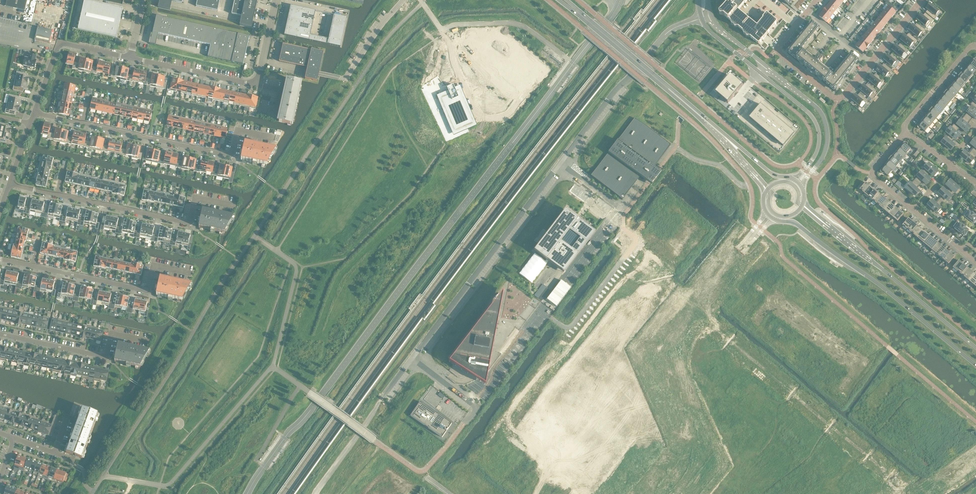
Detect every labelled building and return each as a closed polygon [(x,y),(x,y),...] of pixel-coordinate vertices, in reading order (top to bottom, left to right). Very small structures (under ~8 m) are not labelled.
[(27,0),(7,0),(5,6),(25,11),(27,0)] [(123,9),(85,0),(78,29),(116,38),(123,9)] [(196,6),(218,11),(220,0),(197,0),(196,6)] [(257,0),(235,0),(232,14),(253,19),(257,0)] [(720,12),(758,44),(759,44),(760,44),(760,43),(765,37),(778,22),(769,14),(758,28),(736,11),(738,9),(745,0),(730,0),(729,2),(720,12)] [(832,0),(829,4),(836,10),(839,6),(832,0)] [(928,10),(926,12),(934,19),(937,16),(936,16),(940,11),(930,3),(926,8),(928,10)] [(829,4),(826,8),(833,14),(836,10),(829,4)] [(284,34),(284,35),(287,36),(336,46),(341,48),(341,47),(341,46),(342,39),(345,27),(347,19),(347,18),(334,15),(329,39),(310,35),(315,11),(291,6),(290,7),(291,7),(285,34),(284,34)] [(888,6),(885,10),(892,17),(896,12),(892,10),(891,8),(889,7),(888,6)] [(823,12),(822,12),(830,18),(833,14),(826,8),(825,8),(823,12)] [(885,10),(882,14),(889,20),(892,17),(885,10)] [(830,18),(822,12),(819,16),(826,22),(830,18)] [(921,14),(917,19),(927,27),(930,22),(931,23),(934,20),(925,13),(923,16),(921,14)] [(882,14),(879,18),(886,24),(889,20),(882,14)] [(249,37),(245,36),(156,16),(152,32),(210,45),(208,57),(239,64),(243,65),(249,37)] [(879,18),(875,22),(883,28),(886,24),(879,18)] [(875,22),(872,26),(879,32),(883,28),(875,22)] [(815,73),(815,74),(826,83),(834,90),(858,60),(850,53),(833,74),(822,65),(821,66),(820,65),(826,57),(822,54),(816,61),(814,60),(815,59),(804,50),(821,30),(812,23),(788,52),(796,59),(797,59),(808,68),(808,67),(815,73)] [(913,24),(909,29),(918,37),(922,32),(923,33),(925,31),(917,24),(915,26),(913,24)] [(872,26),(869,30),(876,36),(879,32),(872,26)] [(34,39),(49,43),(52,30),(37,27),(34,39)] [(869,30),(866,34),(873,40),(876,36),(869,30)] [(866,34),(862,38),(870,44),(873,40),(866,34)] [(904,34),(900,39),(910,47),(914,42),(915,43),(917,40),(908,34),(906,36),(904,34)] [(862,38),(859,42),(866,48),(867,48),(870,44),(862,38)] [(866,48),(859,42),(856,46),(863,52),(866,48)] [(279,61),(320,70),(323,53),(283,44),(283,45),(280,61),(279,61)] [(891,50),(901,57),(904,53),(905,54),(908,51),(899,44),(897,47),(895,45),(893,47),(893,46),(890,49),(891,50)] [(72,68),(75,69),(76,63),(74,62),(75,54),(69,53),(68,58),(66,58),(65,63),(67,64),(66,65),(67,65),(67,64),(73,65),(72,68)] [(35,60),(36,56),(30,54),(29,59),(25,58),(23,65),(27,66),(27,68),(30,69),(30,67),(34,68),(36,60),(35,60)] [(888,54),(883,60),(892,67),(896,62),(895,60),(897,58),(892,54),(890,56),(888,54)] [(76,63),(75,69),(78,70),(84,71),(86,60),(84,59),(84,58),(82,58),(81,57),(79,63),(76,63)] [(86,60),(84,71),(90,73),(90,72),(93,73),(94,67),(92,66),(93,60),(92,60),(89,59),(89,60),(86,60)] [(103,73),(105,62),(104,61),(102,61),(101,62),(99,61),(97,67),(94,67),(93,73),(96,74),(97,71),(103,73)] [(111,77),(112,71),(109,70),(111,64),(108,63),(108,62),(106,62),(105,62),(103,73),(108,74),(108,76),(111,77)] [(880,64),(875,70),(885,78),(889,73),(890,73),(892,70),(884,64),(882,66),(880,64)] [(966,69),(973,75),(975,71),(975,70),(969,64),(966,69)] [(120,78),(122,68),(120,67),(120,66),(118,66),(118,65),(117,65),(115,71),(112,71),(111,77),(114,78),(114,76),(120,78)] [(129,81),(130,74),(128,74),(129,68),(128,68),(125,67),(125,68),(122,68),(120,78),(120,79),(126,81),(126,80),(129,81)] [(130,74),(129,81),(132,82),(132,81),(138,82),(141,69),(140,69),(138,69),(137,70),(135,69),(133,75),(130,74)] [(141,69),(138,82),(144,83),(144,84),(147,85),(148,78),(145,78),(147,72),(144,71),(144,70),(142,70),(141,69)] [(966,69),(962,73),(969,79),(973,75),(966,69)] [(16,73),(15,81),(27,84),(29,78),(26,77),(27,75),(16,73)] [(148,78),(147,85),(150,85),(150,86),(156,87),(158,75),(156,75),(156,74),(154,73),(153,73),(151,79),(148,78)] [(966,83),(969,79),(962,73),(959,77),(966,83)] [(871,74),(867,79),(877,87),(881,83),(884,80),(880,77),(878,80),(871,74)] [(158,75),(156,87),(162,88),(165,89),(166,82),(163,82),(165,76),(164,75),(161,75),(161,76),(158,75)] [(731,75),(716,93),(728,104),(743,86),(731,75)] [(959,77),(955,82),(962,88),(966,83),(959,77)] [(169,83),(167,89),(170,90),(176,92),(176,90),(176,89),(178,80),(173,79),(172,84),(169,83)] [(286,80),(277,121),(292,124),(296,107),(301,83),(286,80)] [(15,81),(13,90),(23,92),(24,89),(26,89),(27,84),(15,81)] [(955,82),(951,86),(959,92),(962,88),(955,82)] [(62,90),(74,92),(75,86),(64,83),(62,90)] [(863,84),(859,89),(869,97),(873,92),(874,89),(869,85),(867,88),(863,84)] [(450,95),(441,98),(454,131),(473,123),(463,100),(464,100),(463,97),(462,98),(459,91),(456,92),(454,88),(453,85),(447,88),(448,90),(450,95)] [(951,86),(947,91),(955,97),(959,92),(951,86)] [(208,98),(207,103),(212,104),(213,100),(213,98),(215,88),(210,87),(208,96),(208,98)] [(61,95),(73,98),(74,92),(62,90),(61,95)] [(947,91),(944,95),(951,101),(955,97),(947,91)] [(855,94),(851,99),(860,106),(864,101),(865,102),(867,100),(860,93),(857,96),(855,94)] [(9,95),(7,104),(19,106),(20,106),(19,106),(21,100),(18,100),(19,97),(9,95)] [(61,102),(71,104),(73,98),(61,95),(60,102),(61,102)] [(944,95),(940,99),(947,106),(951,101),(944,95)] [(252,96),(250,108),(255,109),(256,105),(257,105),(258,101),(257,100),(258,97),(252,96)] [(96,110),(99,99),(93,97),(90,109),(96,110)] [(102,111),(105,101),(104,101),(105,100),(99,99),(96,110),(102,111)] [(944,110),(947,106),(940,99),(937,104),(944,110)] [(60,108),(70,110),(71,104),(61,102),(60,108)] [(114,114),(120,115),(122,104),(117,102),(116,104),(116,103),(114,114)] [(7,104),(5,113),(15,115),(16,112),(18,112),(19,106),(7,104)] [(122,104),(120,115),(126,116),(128,105),(122,104)] [(761,104),(749,118),(755,123),(784,147),(795,133),(767,109),(761,104)] [(940,114),(944,110),(937,104),(933,108),(940,114)] [(131,118),(134,106),(128,105),(126,116),(131,118)] [(137,119),(140,107),(134,106),(131,118),(137,119)] [(140,107),(137,119),(143,120),(146,109),(140,107)] [(970,120),(973,116),(975,119),(975,111),(971,107),(968,112),(965,116),(970,120)] [(70,110),(60,108),(59,114),(69,116),(70,110)] [(937,118),(940,114),(933,108),(929,112),(937,118)] [(143,120),(149,122),(150,119),(151,119),(152,114),(151,114),(152,110),(146,109),(143,120)] [(933,123),(937,118),(929,112),(925,117),(933,123)] [(313,113),(308,121),(313,124),(318,116),(313,113)] [(168,118),(167,123),(167,125),(172,127),(174,121),(174,118),(175,116),(169,114),(169,116),(168,119),(168,118)] [(970,120),(965,116),(961,120),(957,124),(966,132),(970,127),(966,124),(970,120)] [(929,127),(933,123),(925,117),(922,121),(929,127)] [(608,152),(591,176),(622,200),(640,177),(646,181),(649,183),(650,184),(651,185),(661,173),(658,171),(654,168),(670,145),(634,118),(617,140),(608,152)] [(922,121),(918,126),(918,127),(917,127),(917,128),(918,128),(918,129),(919,129),(920,130),(920,129),(921,129),(925,132),(929,127),(922,121)] [(10,134),(11,129),(5,127),(6,124),(0,123),(0,132),(10,134)] [(51,140),(52,133),(49,133),(51,125),(44,123),(43,129),(42,129),(41,134),(42,134),(42,135),(43,134),(48,135),(47,139),(51,140)] [(949,135),(954,139),(956,140),(959,135),(956,132),(959,128),(954,124),(947,132),(949,135)] [(60,142),(62,130),(59,130),(60,129),(57,128),(56,128),(55,134),(52,133),(51,140),(53,140),(53,141),(60,142)] [(69,143),(70,137),(67,137),(68,131),(67,130),(65,130),(65,131),(62,130),(60,142),(66,143),(69,143)] [(78,145),(80,132),(77,131),(77,132),(74,132),(73,138),(70,137),(69,143),(72,144),(72,143),(78,145)] [(6,143),(6,140),(9,140),(9,138),(11,138),(11,135),(10,135),(10,134),(0,132),(0,142),(6,143)] [(85,140),(86,134),(83,134),(84,133),(81,132),(80,132),(78,145),(84,146),(83,147),(87,147),(88,141),(85,140)] [(954,139),(949,135),(946,138),(945,139),(944,138),(941,141),(943,142),(942,143),(951,150),(955,145),(951,142),(954,139)] [(98,138),(95,138),(96,137),(93,136),(92,136),(91,142),(88,141),(87,147),(89,148),(95,150),(98,138)] [(103,138),(101,138),(101,139),(98,138),(95,150),(102,151),(105,151),(106,145),(103,144),(104,138),(103,138)] [(114,153),(116,140),(113,139),(113,140),(110,140),(109,146),(106,145),(105,151),(108,152),(108,151),(114,153)] [(122,155),(124,149),(121,148),(122,142),(119,142),(120,141),(117,140),(116,140),(114,153),(120,154),(119,155),(122,155)] [(911,149),(907,146),(907,145),(907,144),(907,143),(906,143),(906,142),(905,142),(904,142),(904,143),(903,143),(899,148),(907,154),(911,149)] [(243,151),(241,160),(266,166),(275,149),(259,146),(245,143),(243,151)] [(132,156),(134,146),(131,145),(132,144),(129,144),(128,144),(127,150),(124,149),(122,155),(126,156),(126,155),(132,156)] [(132,156),(131,158),(138,159),(141,159),(142,153),(139,152),(140,146),(139,146),(137,146),(137,147),(134,146),(132,156)] [(144,154),(143,160),(146,161),(145,161),(152,163),(154,151),(152,150),(152,149),(148,148),(147,155),(144,154)] [(899,148),(896,152),(903,158),(907,154),(899,148)] [(154,151),(152,163),(158,164),(158,163),(161,164),(162,158),(159,157),(160,151),(157,150),(157,151),(154,151)] [(972,151),(968,155),(965,152),(961,156),(970,164),(974,159),(973,159),(975,156),(975,154),(972,151)] [(162,158),(161,164),(164,165),(164,164),(170,165),(173,153),(169,152),(169,153),(166,152),(165,158),(162,158)] [(896,152),(892,157),(899,163),(903,158),(896,152)] [(173,153),(170,165),(176,167),(179,168),(180,161),(177,161),(178,155),(176,154),(176,153),(173,153)] [(41,157),(40,162),(52,164),(54,158),(44,156),(44,158),(41,157)] [(180,161),(179,168),(182,169),(181,169),(188,170),(188,169),(190,159),(188,158),(188,157),(184,156),(183,162),(180,161)] [(892,157),(889,161),(896,167),(899,163),(892,157)] [(190,159),(188,169),(194,170),(194,171),(197,172),(198,165),(195,165),(196,159),(193,158),(193,159),(190,159)] [(198,165),(197,172),(200,172),(206,173),(206,171),(209,160),(208,160),(205,160),(205,161),(202,160),(201,166),(198,165)] [(209,160),(206,171),(212,173),(212,175),(215,176),(216,169),(213,169),(214,163),(212,162),(212,161),(209,160)] [(889,161),(885,165),(892,171),(896,167),(889,161)] [(40,162),(39,167),(50,170),(51,170),(52,164),(40,162)] [(216,169),(215,176),(218,176),(217,177),(224,178),(226,166),(223,166),(224,165),(220,164),(219,170),(216,169)] [(922,172),(927,176),(930,173),(934,176),(938,172),(929,164),(929,165),(927,164),(925,166),(926,168),(925,168),(925,169),(922,172)] [(885,165),(881,170),(884,173),(888,176),(892,171),(885,165)] [(226,166),(224,178),(229,179),(229,182),(232,183),(234,173),(231,172),(232,167),(229,166),(229,167),(226,166)] [(38,173),(49,176),(50,173),(49,173),(50,170),(39,167),(38,173)] [(915,180),(919,185),(923,181),(926,184),(930,180),(927,176),(922,172),(921,173),(920,171),(917,174),(918,175),(918,176),(915,180)] [(71,184),(73,173),(67,172),(65,182),(68,183),(68,184),(71,184)] [(73,173),(71,184),(74,185),(74,184),(77,184),(79,174),(78,174),(78,173),(73,172),(73,173)] [(36,173),(35,179),(36,179),(47,182),(48,178),(49,179),(49,176),(38,173),(36,173)] [(79,174),(77,184),(80,185),(80,186),(83,187),(85,175),(79,173),(79,174)] [(89,187),(91,176),(85,175),(83,187),(85,187),(86,186),(89,187)] [(95,189),(97,179),(97,177),(91,176),(89,187),(92,188),(92,189),(95,189)] [(36,179),(35,184),(36,184),(36,185),(46,188),(47,188),(47,185),(47,182),(36,179)] [(97,179),(95,189),(97,190),(97,189),(101,190),(103,181),(102,180),(97,179)] [(103,181),(101,190),(104,190),(104,191),(106,192),(109,180),(103,179),(102,180),(103,181)] [(112,192),(115,181),(109,180),(106,192),(109,192),(109,191),(112,192)] [(919,185),(915,180),(911,184),(907,188),(915,196),(919,191),(916,188),(919,185)] [(118,195),(121,182),(115,181),(112,192),(112,193),(118,195)] [(947,192),(951,196),(955,193),(957,195),(961,191),(956,186),(957,185),(954,182),(953,183),(951,181),(947,185),(950,188),(947,192)] [(125,183),(121,182),(118,195),(124,196),(126,186),(125,185),(125,183)] [(864,193),(870,186),(866,183),(864,185),(862,183),(857,188),(864,193)] [(864,193),(868,197),(874,190),(870,186),(864,193)] [(144,190),(142,200),(143,200),(148,201),(150,191),(150,189),(144,188),(144,190)] [(939,200),(944,204),(947,201),(948,201),(948,200),(949,201),(952,198),(951,197),(952,196),(951,196),(947,192),(943,189),(939,193),(943,196),(939,200)] [(156,192),(154,201),(155,202),(157,202),(157,203),(160,203),(162,193),(162,192),(156,190),(156,192)] [(868,197),(872,200),(879,193),(874,190),(868,197)] [(150,191),(148,201),(154,202),(154,201),(156,192),(150,191)] [(162,193),(160,203),(162,204),(163,203),(164,204),(166,204),(168,195),(167,195),(162,193)] [(168,195),(166,204),(167,204),(169,204),(169,205),(171,206),(174,194),(168,193),(167,195),(168,195)] [(872,200),(877,204),(883,197),(879,193),(872,200)] [(174,194),(171,206),(174,207),(174,206),(176,206),(177,206),(180,195),(175,194),(175,195),(174,195),(174,194)] [(180,195),(177,206),(179,207),(181,207),(180,208),(183,209),(183,208),(186,198),(184,197),(184,196),(180,195)] [(23,213),(26,214),(28,207),(25,207),(27,198),(23,198),(23,197),(21,196),(20,197),(18,207),(19,207),(19,209),(24,210),(23,213)] [(877,204),(881,207),(887,200),(883,197),(877,204)] [(30,208),(28,207),(26,214),(29,214),(30,212),(36,213),(39,200),(36,199),(36,200),(32,200),(30,208)] [(41,201),(39,200),(36,213),(42,214),(41,217),(44,218),(46,211),(43,210),(45,202),(41,201)] [(881,207),(885,211),(891,204),(887,200),(881,207)] [(944,204),(939,200),(936,204),(932,200),(928,205),(937,213),(937,212),(939,213),(941,210),(940,209),(941,208),(940,208),(944,204)] [(48,216),(54,217),(57,204),(54,203),(54,204),(50,203),(49,212),(46,211),(44,218),(47,218),(48,216)] [(59,205),(57,204),(54,217),(60,218),(59,221),(62,221),(64,215),(61,214),(62,206),(59,205)] [(895,207),(891,204),(885,211),(889,214),(895,207)] [(66,216),(64,215),(62,221),(65,222),(66,220),(72,221),(75,208),(72,207),(72,208),(68,207),(66,216)] [(899,210),(895,207),(889,214),(893,218),(899,210)] [(80,225),(82,219),(79,218),(80,210),(77,209),(77,208),(75,208),(72,221),(78,222),(77,225),(78,225),(79,225),(80,225)] [(564,211),(534,250),(546,260),(548,261),(563,273),(595,232),(579,220),(577,219),(565,209),(564,211)] [(965,216),(967,218),(967,219),(970,222),(971,221),(974,223),(975,222),(975,221),(975,220),(975,217),(975,216),(975,215),(972,213),(966,209),(962,214),(965,216)] [(226,233),(235,218),(203,210),(199,228),(226,233)] [(899,210),(893,218),(898,221),(904,214),(899,210)] [(84,224),(90,225),(93,212),(90,211),(90,212),(86,211),(84,220),(82,219),(80,225),(81,226),(83,226),(84,224)] [(95,212),(93,212),(90,225),(96,226),(95,229),(98,229),(100,223),(97,222),(98,214),(95,213),(95,212)] [(102,223),(100,230),(103,230),(104,228),(110,229),(113,216),(110,216),(106,216),(105,224),(102,223)] [(113,216),(110,229),(116,231),(115,233),(118,234),(120,227),(117,227),(119,218),(115,218),(115,217),(113,216)] [(907,229),(913,222),(909,218),(903,226),(907,229)] [(120,227),(118,234),(121,234),(122,232),(128,233),(131,220),(128,219),(128,220),(124,220),(122,228),(120,227)] [(131,220),(128,233),(134,234),(133,237),(136,238),(138,231),(135,231),(137,222),(133,222),(133,221),(131,220)] [(907,229),(911,233),(917,225),(913,222),(907,229)] [(967,233),(967,232),(968,230),(965,228),(966,227),(963,225),(962,226),(959,224),(957,222),(953,227),(956,229),(955,229),(958,231),(957,232),(961,234),(962,233),(965,235),(965,234),(966,234),(967,233)] [(138,231),(136,238),(139,238),(140,236),(146,237),(149,224),(146,223),(146,224),(142,224),(140,232),(138,231)] [(149,224),(146,237),(146,238),(152,239),(151,241),(154,242),(156,235),(153,235),(154,226),(151,226),(151,225),(149,224)] [(911,233),(915,236),(921,229),(917,225),(911,233)] [(18,227),(17,233),(27,236),(29,230),(18,227)] [(156,235),(154,242),(157,242),(158,238),(164,239),(167,228),(164,227),(164,228),(160,228),(158,236),(156,235)] [(164,239),(163,242),(170,243),(169,245),(172,246),(174,239),(171,239),(172,230),(169,230),(169,229),(167,228),(164,239)] [(925,232),(921,229),(915,236),(919,240),(925,232)] [(174,239),(172,246),(175,246),(176,244),(181,245),(182,243),(185,232),(182,231),(182,232),(178,232),(176,240),(174,239)] [(182,243),(181,245),(188,246),(187,249),(190,250),(192,243),(189,243),(190,234),(187,233),(185,232),(182,243)] [(930,236),(925,232),(919,240),(923,243),(930,236)] [(14,239),(26,242),(27,236),(17,233),(16,239),(14,239)] [(923,243),(928,247),(934,239),(930,236),(923,243)] [(26,242),(14,239),(13,244),(12,244),(11,244),(25,247),(25,245),(24,244),(25,241),(26,242)] [(938,243),(934,239),(928,247),(932,250),(938,243)] [(42,243),(40,253),(44,254),(43,255),(46,256),(48,244),(42,243)] [(48,244),(46,256),(49,256),(49,255),(52,256),(54,245),(53,245),(53,244),(49,243),(48,244)] [(932,250),(936,254),(942,246),(938,243),(932,250)] [(24,250),(25,247),(11,244),(10,250),(22,253),(23,250),(24,250)] [(54,245),(52,256),(55,257),(55,258),(58,258),(60,248),(61,246),(54,245)] [(60,248),(58,258),(61,259),(61,258),(64,258),(64,259),(66,249),(66,247),(61,246),(60,248)] [(936,254),(940,257),(946,250),(942,246),(936,254)] [(64,258),(63,260),(69,261),(72,251),(66,249),(64,259),(64,258)] [(22,256),(22,253),(10,250),(11,251),(10,255),(11,255),(11,257),(21,259),(22,259),(23,256),(22,256)] [(950,253),(946,250),(940,257),(944,261),(950,253)] [(72,251),(69,261),(76,262),(78,252),(72,251)] [(535,253),(519,273),(532,283),(545,265),(548,261),(546,260),(545,261),(535,253)] [(950,253),(944,261),(948,264),(955,257),(950,253)] [(96,256),(93,266),(100,268),(102,257),(102,256),(97,255),(97,256),(96,256)] [(102,257),(100,268),(106,269),(106,268),(108,259),(102,257)] [(114,260),(111,270),(114,270),(117,270),(119,261),(120,259),(114,258),(113,260),(114,260)] [(957,271),(963,264),(959,261),(953,268),(957,271)] [(125,262),(123,272),(126,273),(126,272),(129,273),(131,264),(125,262)] [(131,264),(129,273),(132,273),(132,274),(135,275),(137,264),(137,263),(133,262),(133,263),(131,263),(131,264)] [(137,264),(135,275),(138,276),(138,275),(141,275),(143,265),(137,264)] [(957,271),(961,275),(967,268),(963,264),(957,271)] [(961,275),(966,278),(972,271),(967,268),(961,275)] [(4,283),(10,284),(13,271),(10,271),(7,271),(5,279),(2,278),(1,285),(4,285),(4,283)] [(18,289),(19,289),(20,282),(17,282),(19,273),(16,273),(16,272),(13,271),(10,284),(16,286),(16,288),(18,289)] [(966,278),(970,282),(975,275),(972,271),(966,278)] [(22,287),(28,288),(31,275),(28,274),(28,275),(25,275),(23,283),(20,282),(19,289),(21,289),(22,287)] [(34,292),(37,293),(38,286),(35,286),(37,277),(33,277),(34,276),(31,275),(28,288),(29,286),(35,288),(34,292)] [(40,291),(46,292),(49,279),(46,278),(46,279),(43,279),(41,287),(38,286),(37,293),(39,293),(40,291)] [(183,301),(192,285),(160,278),(157,295),(183,301)] [(49,279),(46,292),(47,290),(52,291),(51,296),(54,297),(56,290),(53,289),(55,281),(51,280),(52,280),(49,279)] [(561,281),(547,299),(557,307),(571,288),(562,282),(561,281)] [(61,295),(67,297),(70,283),(67,283),(67,284),(63,283),(61,291),(58,291),(57,297),(60,298),(61,295)] [(72,300),(75,301),(77,295),(74,294),(75,286),(72,285),(72,284),(70,283),(67,297),(73,298),(72,300)] [(77,295),(75,301),(78,302),(79,297),(85,299),(87,287),(85,287),(85,288),(81,287),(79,295),(77,295)] [(87,287),(85,299),(91,300),(90,304),(93,305),(95,299),(92,298),(93,290),(90,289),(90,288),(87,287)] [(453,356),(449,362),(485,386),(489,364),(503,290),(453,356)] [(95,299),(93,305),(96,306),(97,301),(103,302),(105,291),(103,291),(103,292),(99,291),(97,299),(95,299)] [(103,302),(102,304),(109,306),(108,308),(111,309),(112,303),(110,302),(111,294),(108,293),(108,292),(105,291),(103,302)] [(112,303),(111,309),(114,310),(115,307),(121,308),(121,306),(124,295),(121,295),(120,296),(117,295),(115,303),(112,303)] [(124,295),(121,306),(127,308),(126,312),(129,313),(130,306),(127,306),(129,297),(126,297),(126,296),(124,295)] [(130,306),(129,313),(132,314),(133,309),(139,310),(141,299),(139,299),(138,300),(135,299),(133,307),(130,306)] [(139,310),(138,313),(144,314),(144,316),(147,317),(148,310),(145,310),(146,307),(147,301),(144,301),(144,300),(141,299),(139,310)] [(16,322),(15,324),(21,326),(22,324),(21,324),(23,314),(25,308),(20,307),(19,310),(16,323),(16,322)] [(80,337),(80,338),(85,340),(86,338),(88,325),(87,325),(83,324),(83,327),(81,333),(81,336),(81,337),(80,337)] [(118,344),(115,362),(140,367),(149,351),(118,344)] [(0,358),(0,360),(6,361),(6,359),(8,349),(4,348),(5,346),(3,346),(0,358)] [(8,349),(6,359),(12,360),(15,348),(13,348),(12,350),(8,349)] [(15,348),(12,360),(18,362),(20,352),(16,351),(16,349),(15,348)] [(18,362),(17,364),(23,365),(24,363),(26,351),(24,351),(24,353),(20,352),(18,362)] [(32,354),(30,364),(35,365),(38,354),(36,353),(36,355),(32,354)] [(38,354),(35,365),(41,367),(43,357),(40,356),(40,354),(38,354)] [(43,357),(41,367),(47,368),(50,356),(48,356),(47,358),(43,357)] [(53,369),(52,372),(58,373),(59,371),(61,359),(60,358),(59,360),(55,360),(53,369)] [(61,359),(59,371),(65,372),(67,362),(63,361),(63,359),(61,359)] [(65,372),(64,374),(70,376),(73,361),(71,361),(71,363),(67,362),(65,372)] [(73,361),(70,376),(76,377),(77,375),(79,365),(75,364),(75,362),(73,361)] [(79,365),(77,375),(82,376),(83,376),(85,364),(83,364),(83,366),(79,365)] [(82,376),(82,378),(88,379),(88,377),(91,367),(87,366),(87,364),(85,364),(83,376),(82,376)] [(91,367),(88,377),(94,378),(97,367),(95,366),(94,368),(91,367)] [(94,378),(94,381),(100,382),(100,380),(102,370),(98,369),(99,367),(97,367),(94,378)] [(102,370),(100,380),(106,381),(108,371),(109,369),(107,369),(106,371),(102,370)] [(420,402),(411,416),(414,418),(424,425),(425,424),(429,426),(428,427),(442,437),(451,423),(438,414),(437,415),(433,412),(434,412),(424,405),(420,402)] [(98,414),(82,408),(66,453),(82,458),(98,414)] [(13,411),(9,421),(11,421),(14,423),(17,413),(18,413),(19,411),(15,410),(13,409),(13,411)] [(8,410),(4,419),(6,420),(9,421),(13,411),(9,410),(8,410)] [(17,413),(14,423),(16,423),(19,424),(22,415),(19,414),(18,413),(17,413)] [(22,415),(19,424),(21,425),(24,426),(28,414),(25,413),(23,413),(22,415)] [(28,414),(24,426),(26,427),(28,428),(33,416),(30,415),(28,414)] [(49,433),(48,435),(49,435),(51,436),(58,417),(59,416),(55,415),(51,425),(51,426),(51,427),(50,429),(49,431),(49,433)] [(33,416),(28,428),(31,429),(33,430),(37,420),(38,418),(35,417),(33,416)] [(37,420),(33,430),(36,431),(38,431),(41,422),(39,421),(37,420)] [(41,422),(38,431),(41,432),(43,433),(46,424),(47,421),(45,421),(42,420),(41,422)] [(46,424),(43,433),(46,434),(48,435),(49,433),(49,431),(50,429),(51,427),(51,426),(51,425),(49,425),(46,424)] [(20,467),(23,457),(18,455),(15,465),(20,467)] [(23,471),(28,459),(23,457),(20,467),(24,468),(23,471)] [(28,473),(33,461),(28,459),(23,471),(28,473)] [(33,475),(37,462),(33,461),(28,473),(29,470),(34,472),(33,475)] [(37,462),(33,475),(38,476),(42,464),(37,462)] [(43,478),(47,466),(42,464),(38,476),(43,478)] [(43,478),(47,480),(52,468),(47,466),(43,478)] [(52,482),(57,469),(52,468),(47,480),(52,482)] [(57,483),(61,471),(57,469),(52,482),(57,483)] [(61,471),(57,483),(58,481),(63,482),(64,480),(66,481),(69,474),(66,473),(61,471)] [(12,487),(7,485),(4,493),(10,493),(12,487)]
